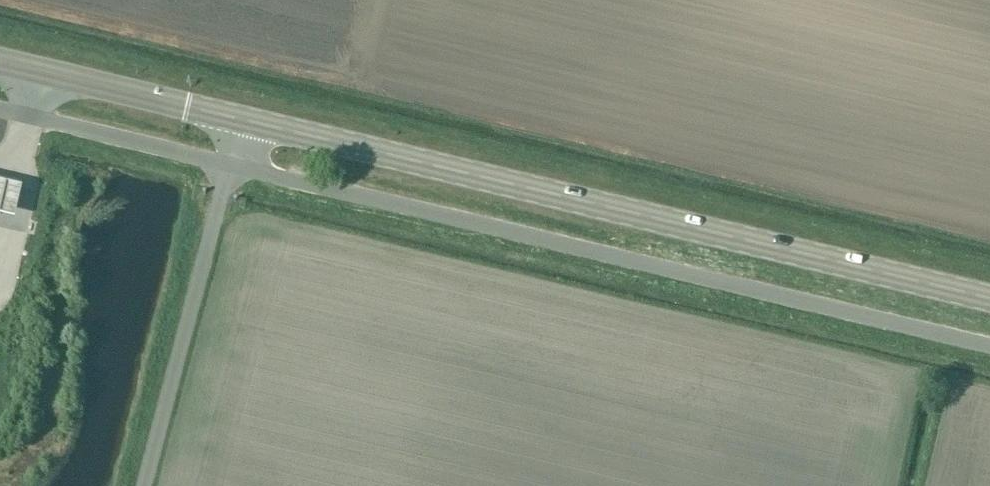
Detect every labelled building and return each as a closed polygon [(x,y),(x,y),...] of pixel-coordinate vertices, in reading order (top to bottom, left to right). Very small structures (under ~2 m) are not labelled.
[(8,218),(15,187),(0,183),(0,216),(8,218)]
